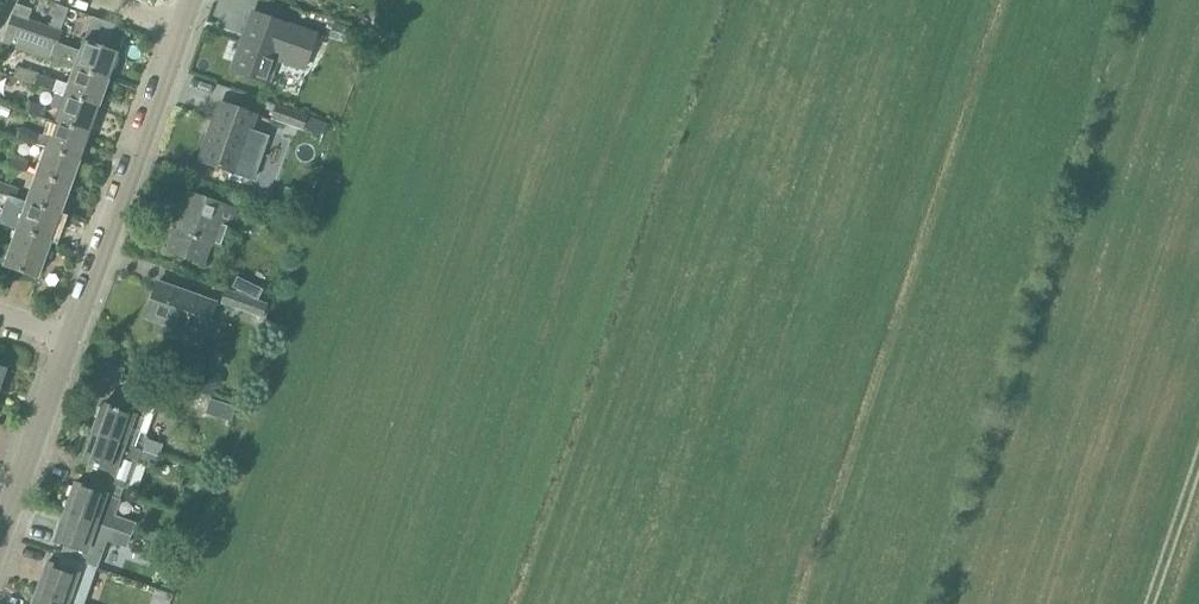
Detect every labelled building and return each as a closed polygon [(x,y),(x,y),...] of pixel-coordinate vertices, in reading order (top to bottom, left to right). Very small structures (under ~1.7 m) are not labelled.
[(12,15),(2,43),(76,69),(76,67),(109,80),(119,52),(86,40),(85,40),(81,51),(81,52),(58,44),(58,43),(62,33),(29,21),(30,19),(33,11),(17,5),(14,14),(13,15),(12,15)] [(241,39),(230,70),(261,80),(271,84),(278,63),(306,73),(320,34),(286,23),(255,13),(245,41),(241,39)] [(364,34),(335,24),(330,39),(359,49),(364,34)] [(14,77),(66,96),(67,94),(99,106),(109,80),(76,67),(76,69),(70,85),(19,66),(14,77)] [(67,94),(66,96),(57,121),(90,133),(99,106),(67,94)] [(50,108),(29,101),(26,112),(46,119),(50,108)] [(209,130),(198,160),(228,171),(227,173),(252,182),(268,138),(253,132),(260,115),(255,113),(254,114),(223,103),(213,131),(209,130)] [(272,119),(304,130),(309,115),(277,104),(272,119)] [(47,148),(80,160),(90,133),(57,121),(47,148)] [(39,134),(21,128),(17,139),(35,145),(39,134)] [(80,160),(47,148),(38,175),(70,187),(80,160)] [(29,161),(10,155),(6,166),(25,173),(29,161)] [(28,202),(61,214),(70,187),(38,175),(28,202)] [(16,199),(20,188),(1,182),(0,184),(0,194),(16,199)] [(166,250),(201,263),(201,265),(206,267),(212,248),(222,252),(224,246),(222,246),(228,228),(230,229),(237,209),(223,204),(222,205),(187,191),(166,250)] [(18,230),(18,228),(51,241),(61,214),(28,202),(22,219),(0,211),(0,224),(18,230)] [(18,228),(18,230),(4,268),(37,280),(51,241),(18,228)] [(237,293),(226,290),(221,305),(264,319),(269,304),(259,301),(264,291),(238,277),(233,288),(238,291),(237,293)] [(143,316),(172,327),(169,336),(198,346),(214,303),(155,282),(143,316)] [(113,408),(103,404),(93,432),(158,455),(162,446),(147,440),(145,436),(155,409),(118,395),(113,408)] [(93,432),(81,463),(95,468),(92,477),(123,489),(128,490),(138,463),(152,469),(156,458),(157,458),(158,455),(93,432)] [(92,477),(88,488),(74,483),(64,512),(131,536),(135,525),(99,512),(105,495),(119,500),(123,489),(92,477)] [(64,512),(53,541),(64,545),(60,555),(98,569),(107,543),(109,544),(110,542),(127,548),(131,536),(64,512)] [(36,591),(73,603),(85,603),(98,569),(60,555),(56,566),(47,563),(36,591)] [(32,603),(73,603),(36,591),(32,603)]
